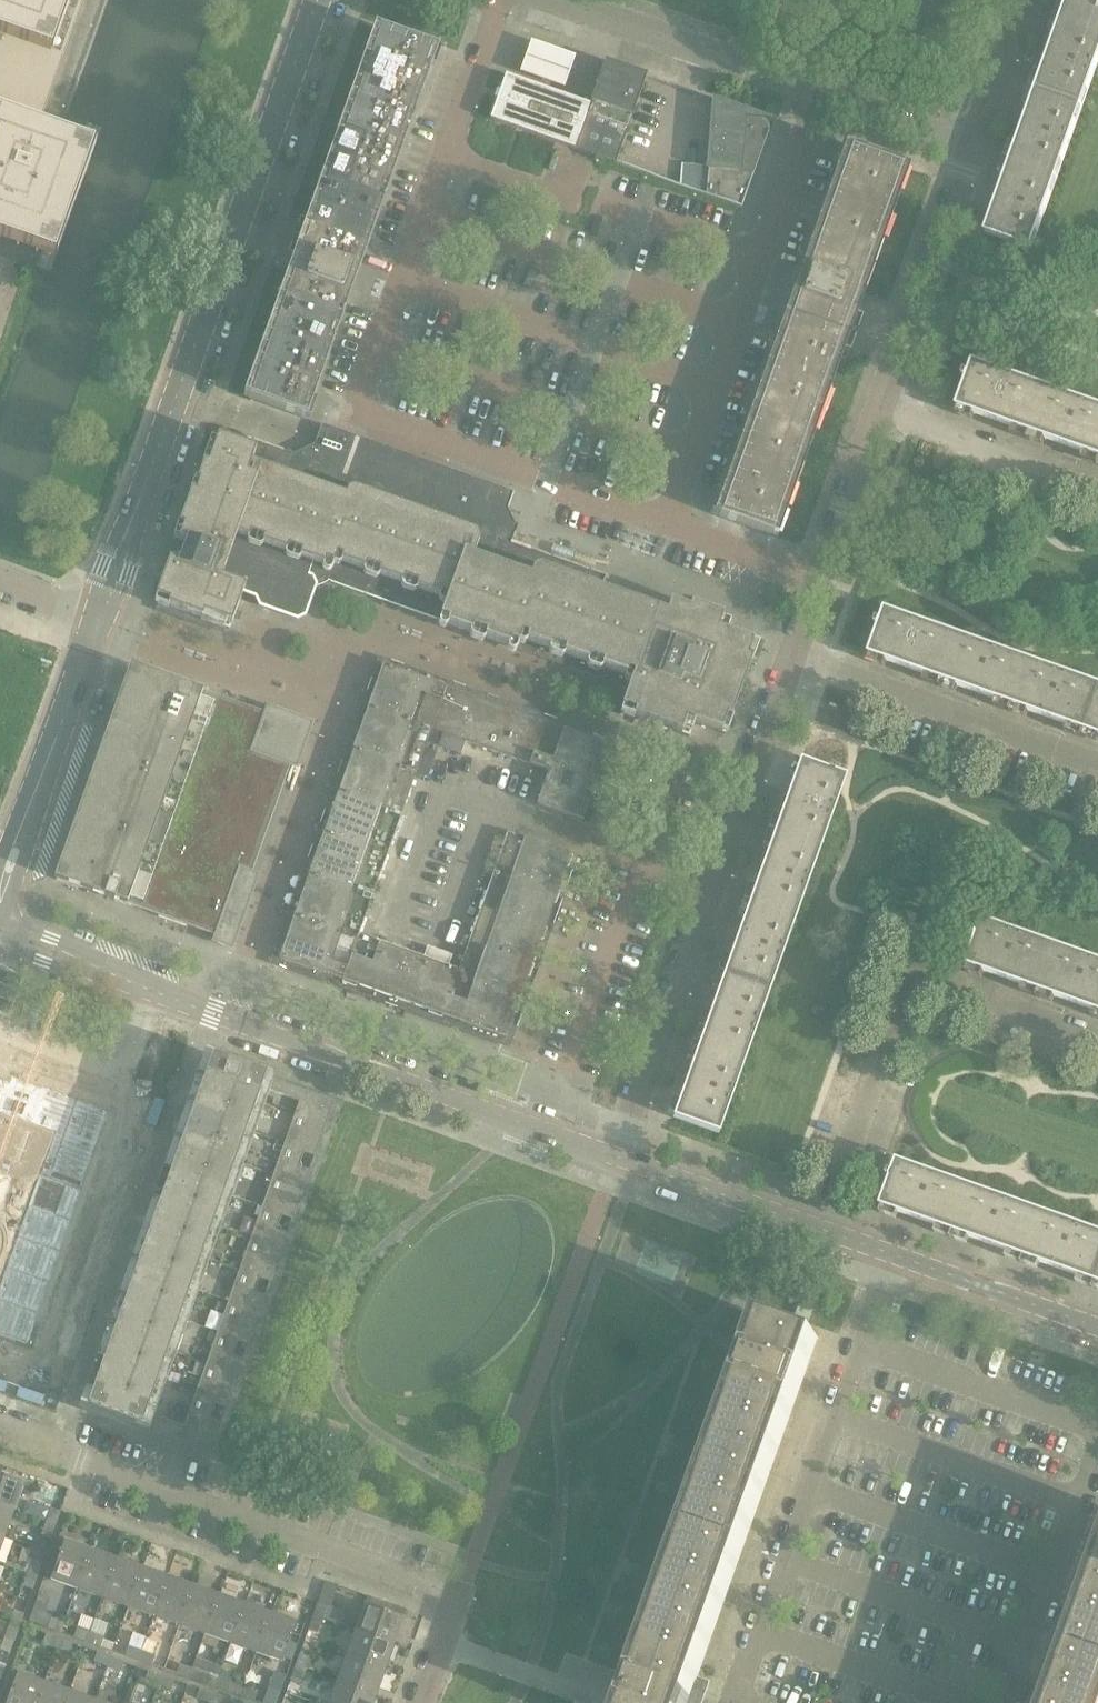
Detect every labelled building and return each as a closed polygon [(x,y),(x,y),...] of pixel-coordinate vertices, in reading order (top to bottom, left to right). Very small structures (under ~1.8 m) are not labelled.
[(85,0),(0,0),(0,34),(65,57),(85,0)] [(1064,21),(1097,33),(1097,0),(1071,0),(1064,21)] [(1039,92),(1083,108),(1097,66),(1097,33),(1064,21),(1039,92)] [(303,417),(433,48),(381,30),(250,399),(303,417)] [(65,57),(0,34),(0,114),(40,128),(65,57)] [(575,63),(531,48),(520,78),(565,93),(575,63)] [(606,61),(590,105),(575,149),(589,154),(617,164),(648,76),(606,61)] [(491,119),(575,149),(590,105),(507,75),(491,119)] [(1039,92),(1013,164),(1058,180),(1083,108),(1039,92)] [(95,147),(64,137),(40,128),(0,114),(0,239),(55,258),(95,147)] [(765,121),(761,120),(714,116),(707,196),(742,209),(769,133),(770,129),(768,125),(765,121)] [(844,336),(905,167),(851,148),(720,517),(773,536),(844,336)] [(1033,250),(1058,180),(1013,164),(988,235),(1033,250)] [(960,409),(1031,434),(1047,389),(975,364),(960,409)] [(1047,389),(1031,434),(1097,458),(1097,407),(1047,389)] [(159,593),(155,603),(159,604),(226,628),(230,630),(233,621),(238,609),(241,599),(244,590),(257,595),(257,598),(260,606),(298,620),(307,616),(317,588),(318,585),(331,572),(444,612),(441,619),(440,623),(518,650),(521,640),(633,679),(629,690),(621,713),(626,714),(634,717),(640,719),(649,722),(655,725),(663,728),(669,730),(678,733),(690,737),(695,724),(726,735),(728,728),(731,720),(733,715),(736,706),(737,702),(740,693),(742,689),(748,672),(758,645),(734,637),(727,634),(732,621),(673,600),(668,614),(603,590),(608,576),(513,544),(519,526),(517,525),(516,525),(509,509),(509,508),(514,493),(494,486),(443,468),(336,430),(334,429),(323,425),(316,445),(294,455),(248,438),(245,448),(215,437),(209,454),(199,481),(197,480),(176,540),(178,541),(170,562),(162,585),(159,593)] [(872,656),(943,681),(959,637),(888,611),(872,656)] [(959,637),(943,681),(1014,706),(1030,662),(959,637)] [(1014,706),(1085,731),(1097,696),(1097,686),(1030,662),(1014,706)] [(229,941),(305,728),(133,667),(57,880),(229,941)] [(358,940),(402,816),(432,731),(447,689),(384,667),(349,765),(347,764),(345,769),(343,775),(345,776),(280,960),(343,982),(358,940)] [(475,699),(447,689),(432,731),(461,741),(475,699)] [(839,706),(842,698),(834,695),(831,703),(839,706)] [(1085,731),(1097,736),(1097,696),(1085,731)] [(504,709),(475,699),(461,741),(490,752),(504,709)] [(519,762),(534,720),(504,709),(490,752),(519,762)] [(549,773),(564,731),(534,720),(519,762),(549,773)] [(584,822),(611,747),(564,731),(549,773),(538,806),(584,822)] [(801,763),(776,833),(820,848),(845,778),(801,763)] [(506,1040),(546,930),(572,855),(509,833),(460,969),(380,941),(378,947),(358,940),(343,982),(506,1040)] [(776,833),(750,904),(795,920),(820,848),(776,833)] [(750,904),(725,976),(770,991),(795,920),(750,904)] [(969,966),(1040,991),(1056,947),(985,922),(969,966)] [(1056,947),(1040,991),(1097,1012),(1097,962),(1056,947)] [(725,976),(700,1047),(744,1062),(770,991),(725,976)] [(700,1047),(674,1118),(719,1134),(744,1062),(700,1047)] [(340,1106),(212,1060),(207,1075),(88,1410),(216,1455),(340,1106)] [(29,1344),(111,1111),(55,1091),(37,1085),(0,1072),(0,1333),(29,1344)] [(899,1162),(895,1174),(883,1206),(956,1232),(972,1188),(899,1162)] [(1042,1213),(972,1188),(956,1232),(1026,1257),(1042,1213)] [(1042,1213),(1026,1257),(1097,1282),(1097,1279),(1097,1232),(1042,1213)] [(810,1319),(814,1310),(802,1306),(798,1315),(810,1319)] [(754,1506),(814,1337),(768,1320),(754,1359),(739,1354),(625,1676),(640,1682),(633,1702),(700,1702),(706,1684),(693,1679),(699,1660),(754,1506)] [(1045,1357),(1038,1355),(1035,1362),(1043,1364),(1045,1357)] [(15,1512),(25,1484),(0,1475),(0,1507),(15,1512)] [(6,1537),(15,1512),(0,1507),(0,1535),(6,1537)] [(52,1509),(47,1523),(56,1526),(61,1512),(52,1509)] [(56,1526),(47,1523),(43,1535),(52,1538),(56,1526)] [(52,1580),(78,1589),(92,1550),(65,1541),(52,1580)] [(1097,1544),(1081,1587),(1095,1592),(1056,1702),(1097,1702),(1097,1545),(1097,1544)] [(117,1559),(92,1550),(78,1589),(103,1598),(117,1559)] [(143,1568),(117,1559),(103,1598),(129,1607),(143,1568)] [(34,1560),(29,1574),(38,1577),(43,1563),(34,1560)] [(168,1577),(143,1568),(129,1607),(154,1616),(168,1577)] [(38,1577),(29,1574),(25,1586),(34,1590),(38,1577)] [(194,1587),(168,1577),(154,1616),(180,1626),(194,1587)] [(220,1595),(194,1587),(180,1626),(205,1635),(220,1595)] [(245,1605),(220,1595),(205,1635),(231,1644),(245,1605)] [(328,1607),(319,1603),(314,1617),(324,1620),(328,1607)] [(271,1614),(245,1605),(231,1644),(257,1653),(271,1614)] [(365,1605),(356,1631),(395,1645),(404,1619),(365,1605)] [(25,1614),(16,1611),(11,1626),(20,1629),(25,1614)] [(298,1623),(271,1614),(257,1653),(284,1662),(298,1623)] [(324,1620),(314,1617),(310,1630),(319,1633),(324,1620)] [(66,1623),(53,1619),(49,1628),(63,1633),(66,1623)] [(20,1629),(11,1626),(7,1637),(16,1641),(20,1629)] [(78,1628),(75,1637),(87,1642),(91,1633),(78,1628)] [(395,1645),(356,1631),(346,1658),(386,1671),(395,1645)] [(105,1638),(91,1633),(87,1642),(102,1647),(105,1638)] [(60,1639),(47,1635),(44,1644),(57,1649),(60,1639)] [(74,1644),(60,1639),(57,1649),(70,1653),(74,1644)] [(130,1646),(126,1656),(138,1660),(142,1651),(130,1646)] [(156,1656),(142,1651),(138,1660),(153,1665),(156,1656)] [(107,1666),(111,1657),(98,1653),(95,1662),(107,1666)] [(310,1658),(301,1654),(296,1669),(305,1672),(310,1658)] [(122,1671),(125,1662),(111,1657),(107,1666),(122,1671)] [(386,1671),(346,1658),(337,1683),(377,1697),(386,1671)] [(181,1665),(178,1674),(190,1678),(193,1669),(181,1665)] [(208,1674),(193,1669),(190,1678),(204,1683),(208,1674)] [(305,1672),(296,1669),(292,1681),(301,1684),(305,1672)] [(150,1671),(146,1680),(159,1685),(163,1676),(150,1671)] [(44,1683),(18,1674),(8,1702),(37,1702),(44,1683)] [(176,1681),(163,1676),(159,1685),(173,1690),(176,1681)] [(44,1683),(37,1702),(65,1702),(69,1692),(44,1683)] [(232,1683),(229,1692),(241,1696),(245,1687),(232,1683)] [(337,1683),(330,1702),(375,1702),(377,1697),(337,1683)] [(259,1692),(245,1687),(241,1696),(255,1702),(259,1692)] [(213,1694),(201,1689),(198,1699),(210,1702),(213,1694)] [(69,1692),(65,1702),(95,1702),(95,1701),(69,1692)] [(213,1694),(210,1702),(226,1702),(228,1699),(213,1694)]
